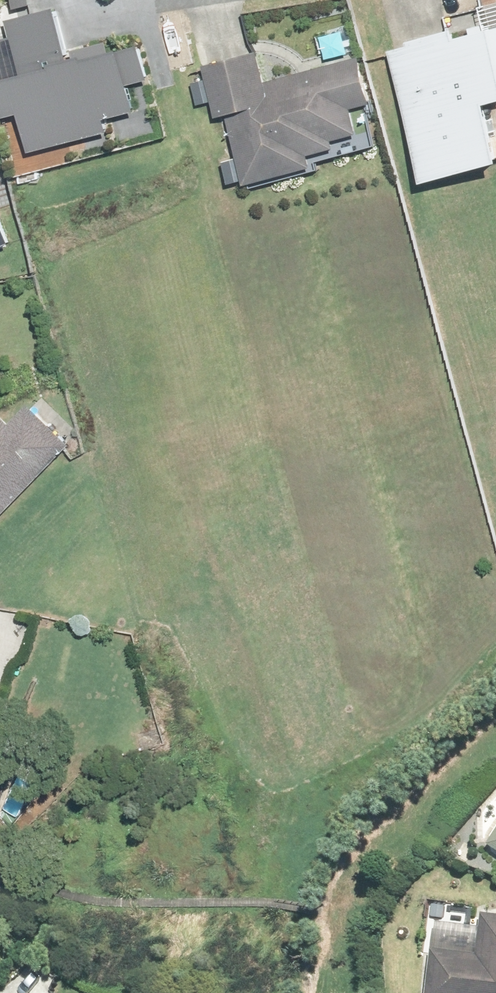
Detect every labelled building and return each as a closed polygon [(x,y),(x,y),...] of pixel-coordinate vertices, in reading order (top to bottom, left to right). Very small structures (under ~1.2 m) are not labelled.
[(451,35),(394,53),(435,184),(495,166),(495,7),(447,23),(451,35)] [(0,42),(0,66),(13,118),(28,114),(37,152),(118,133),(115,120),(145,113),(139,86),(157,81),(148,47),(119,54),(116,44),(79,53),(68,10),(15,23),(19,37),(0,42)] [(252,186),(374,150),(363,113),(382,108),(367,57),(273,84),(264,53),(209,69),(224,120),(232,117),(252,186)] [(18,245),(0,203),(0,204),(0,252),(18,245)] [(76,447),(33,404),(14,424),(7,418),(0,425),(0,524),(76,447)] [(156,729),(111,739),(117,766),(162,757),(156,729)] [(488,848),(495,853),(495,834),(488,848)] [(483,917),(481,954),(431,952),(429,992),(495,992),(495,918),(483,917)]
